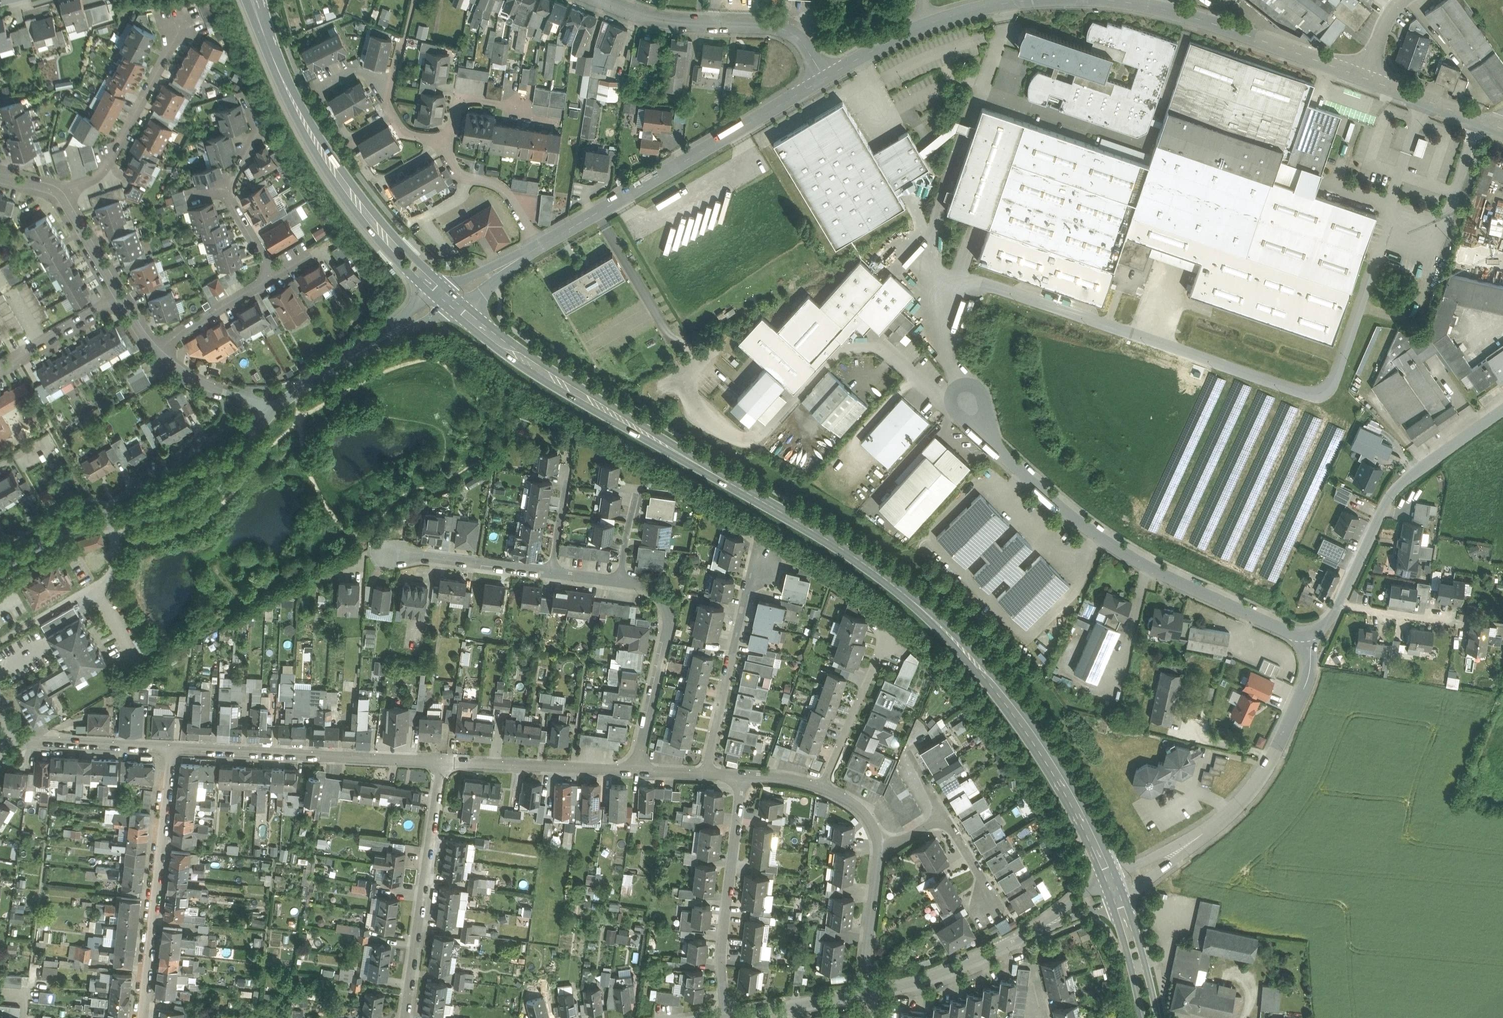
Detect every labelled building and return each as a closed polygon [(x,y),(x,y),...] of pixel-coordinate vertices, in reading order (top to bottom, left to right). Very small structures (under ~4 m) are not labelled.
[(60,0),(69,32),(89,26),(84,9),(82,0),(60,0)] [(380,5),(384,7),(380,16),(388,19),(394,4),(383,0),(382,0),(380,5)] [(460,7),(466,9),(470,0),(463,0),(460,7)] [(483,9),(482,18),(488,20),(490,9),(494,0),(487,0),(484,6),(483,9)] [(513,2),(508,16),(513,18),(520,0),(507,0),(513,2)] [(512,20),(512,22),(518,25),(519,22),(521,23),(523,19),(524,19),(528,8),(531,9),(534,0),(520,0),(513,18),(512,20)] [(543,14),(538,27),(543,29),(554,1),(552,0),(540,0),(536,11),(543,14)] [(566,5),(554,0),(554,1),(543,29),(549,31),(553,21),(552,17),(560,20),(566,5)] [(1284,0),(1258,0),(1276,15),(1279,12),(1286,2),(1284,0)] [(1286,2),(1318,27),(1321,23),(1339,0),(1288,0),(1286,2)] [(1321,23),(1327,28),(1335,17),(1342,23),(1345,20),(1355,28),(1371,8),(1368,6),(1361,0),(1339,0),(1321,23)] [(1493,100),(1502,92),(1502,62),(1470,18),(1475,14),(1465,0),(1443,0),(1425,13),(1435,26),(1438,24),(1493,100)] [(210,1),(199,5),(203,16),(214,12),(210,1)] [(1335,17),(1327,28),(1321,23),(1318,27),(1286,2),(1279,12),(1310,36),(1314,32),(1319,37),(1321,35),(1329,41),(1342,23),(1335,17)] [(484,6),(478,3),(473,15),(482,18),(483,9),(484,6)] [(105,4),(91,7),(94,19),(93,23),(109,18),(105,4)] [(91,7),(84,9),(89,26),(93,25),(93,23),(94,19),(91,7)] [(584,12),(572,7),(566,22),(573,25),(567,39),(572,40),(578,27),(584,12)] [(214,12),(203,16),(205,22),(217,17),(214,12)] [(596,17),(584,12),(578,27),(590,32),(596,17)] [(1310,36),(1279,12),(1276,15),(1265,29),(1268,30),(1273,23),(1281,29),(1277,33),(1305,43),(1310,36)] [(147,13),(139,14),(134,23),(153,33),(147,13)] [(532,15),(528,23),(528,26),(527,32),(530,32),(536,16),(532,15)] [(0,18),(0,46),(13,42),(11,33),(11,32),(9,32),(8,26),(7,27),(4,17),(0,18)] [(36,17),(26,20),(27,26),(30,38),(36,36),(33,24),(37,23),(36,17)] [(217,17),(205,22),(208,27),(219,23),(217,17)] [(1426,30),(1416,17),(1411,21),(1409,27),(1423,32),(1426,30)] [(488,20),(482,18),(480,28),(485,30),(488,20)] [(37,23),(33,24),(36,36),(40,48),(62,42),(65,41),(62,29),(56,31),(55,27),(52,28),(50,20),(37,23)] [(1131,87),(1105,78),(1104,80),(1076,70),(1072,82),(1055,77),(1060,64),(1055,63),(1051,75),(1038,71),(1033,76),(1029,83),(1028,91),(1029,99),(1046,105),(1050,93),(1063,97),(1059,109),(1137,136),(1147,131),(1177,42),(1122,24),(1121,27),(1108,22),(1107,25),(1093,20),(1090,24),(1088,29),(1087,34),(1086,39),(1093,41),(1090,49),(1112,56),(1112,57),(1138,66),(1131,87)] [(627,29),(610,22),(601,47),(600,47),(606,50),(618,54),(627,29)] [(153,33),(134,23),(120,48),(126,51),(142,60),(146,52),(148,52),(149,50),(148,49),(150,45),(151,46),(152,43),(152,42),(156,34),(153,33)] [(219,23),(208,27),(210,33),(221,29),(219,23)] [(416,36),(426,38),(428,26),(418,24),(416,36)] [(528,26),(520,24),(515,51),(523,52),(527,32),(528,26)] [(389,32),(372,25),(369,34),(372,35),(388,38),(389,32)] [(27,26),(19,28),(25,47),(32,45),(30,38),(27,26)] [(590,32),(578,27),(572,40),(571,51),(579,54),(581,55),(581,54),(590,32)] [(1090,49),(1026,27),(1018,50),(1055,63),(1060,64),(1076,70),(1104,80),(1105,78),(1112,57),(1112,56),(1090,49)] [(1429,37),(1409,30),(1402,51),(1400,51),(1396,61),(1418,69),(1429,37)] [(338,33),(304,50),(311,66),(312,68),(313,67),(327,60),(328,60),(332,59),(332,58),(347,50),(338,33)] [(388,38),(372,35),(369,48),(388,53),(391,39),(388,38)] [(564,36),(558,35),(556,44),(555,58),(561,59),(564,36)] [(659,40),(642,37),(640,49),(639,56),(642,57),(656,59),(659,40)] [(692,40),(672,37),(667,73),(683,75),(685,58),(688,59),(690,52),(692,40)] [(223,48),(205,39),(200,49),(199,49),(209,55),(217,59),(223,48)] [(438,45),(422,41),(420,51),(428,52),(436,53),(438,45)] [(508,43),(496,41),(493,60),(506,62),(508,43)] [(1305,81),(1190,41),(1190,42),(1156,141),(1157,141),(1157,140),(1280,183),(1280,182),(1314,194),(1341,115),(1307,104),(1314,84),(1305,81)] [(556,44),(549,43),(544,78),(552,79),(555,58),(556,44)] [(723,46),(703,43),(701,62),(721,65),(723,46)] [(200,49),(192,45),(186,56),(204,65),(209,55),(199,49),(200,49)] [(601,47),(595,45),(593,57),(592,63),(600,65),(606,50),(600,47),(601,47)] [(388,53),(369,48),(365,61),(365,62),(382,66),(385,66),(388,53)] [(640,49),(633,48),(630,64),(641,66),(642,57),(639,56),(640,49)] [(761,52),(737,48),(734,65),(754,68),(755,62),(759,63),(761,52)] [(142,60),(126,51),(112,76),(112,77),(128,85),(134,88),(138,81),(139,80),(140,78),(139,77),(141,74),(142,74),(144,72),(143,70),(147,63),(142,60)] [(436,53),(428,52),(426,64),(447,68),(449,55),(436,53)] [(579,54),(577,71),(583,72),(586,56),(581,54),(581,55),(579,54)] [(204,65),(186,56),(180,66),(198,76),(204,65)] [(586,56),(583,72),(590,73),(592,63),(593,57),(586,56)] [(382,66),(365,62),(365,61),(362,60),(363,67),(381,72),(382,66)] [(1460,68),(1441,61),(1434,79),(1443,83),(1443,84),(1452,88),(1453,88),(1458,75),(1460,68)] [(447,68),(426,64),(424,77),(437,79),(445,81),(447,68)] [(488,78),(489,68),(458,65),(457,75),(488,78)] [(198,76),(180,66),(175,77),(192,86),(193,86),(198,76)] [(312,68),(311,66),(302,71),(307,82),(317,76),(313,67),(312,68)] [(538,68),(530,67),(529,72),(528,83),(535,84),(538,68)] [(590,73),(583,72),(581,88),(587,88),(589,78),(590,75),(590,73)] [(683,75),(667,73),(665,90),(681,92),(683,75)] [(128,85),(112,77),(112,76),(110,75),(107,81),(109,82),(125,90),(128,85)] [(1467,78),(1458,75),(1453,88),(1452,88),(1452,90),(1461,94),(1467,78)] [(437,79),(424,77),(421,76),(420,84),(436,87),(437,79)] [(192,86),(175,77),(172,82),(192,93),(194,94),(197,88),(193,86),(192,86)] [(503,86),(493,85),(494,80),(489,80),(487,96),(501,98),(503,86)] [(172,82),(170,81),(167,86),(184,96),(189,99),(192,93),(172,82)] [(125,90),(109,82),(106,88),(107,89),(108,88),(122,96),(125,90)] [(360,82),(340,94),(351,112),(371,101),(360,82)] [(436,87),(420,84),(419,92),(423,93),(423,92),(435,94),(436,87)] [(167,86),(164,85),(158,95),(178,106),(184,96),(167,86)] [(551,90),(535,87),(534,94),(533,103),(549,105),(551,90)] [(122,96),(108,88),(107,89),(102,99),(120,108),(125,98),(122,96)] [(566,92),(551,90),(549,105),(564,108),(566,92)] [(435,94),(423,92),(423,93),(421,105),(442,109),(444,96),(435,94)] [(234,93),(223,97),(224,102),(227,102),(236,99),(234,93)] [(351,112),(340,94),(334,97),(334,99),(331,101),(332,102),(341,118),(351,112)] [(178,106),(158,95),(153,106),(156,108),(173,117),(173,116),(178,106)] [(0,97),(0,107),(15,102),(13,96),(0,97)] [(581,136),(594,138),(601,98),(587,96),(581,136)] [(120,108),(102,99),(96,109),(114,119),(120,108)] [(236,99),(227,102),(228,108),(239,104),(237,99),(236,99)] [(0,107),(0,113),(1,118),(6,116),(24,111),(21,101),(15,102),(0,107)] [(843,101),(773,143),(782,158),(852,116),(843,101)] [(228,108),(217,111),(220,122),(243,116),(240,104),(239,104),(228,108)] [(442,109),(421,105),(419,118),(431,120),(440,122),(442,109)] [(672,111),(639,107),(637,125),(670,129),(672,111)] [(1142,185),(1149,164),(1099,147),(982,107),(947,211),(989,226),(978,261),(1102,303),(1113,270),(1116,260),(1125,235),(1132,215),(1142,185)] [(173,117),(156,108),(153,113),(170,122),(175,125),(178,119),(173,116),(173,117)] [(114,119),(96,109),(91,120),(101,125),(101,126),(108,130),(114,119)] [(24,111),(6,116),(8,123),(9,127),(32,120),(29,110),(24,111)] [(495,115),(467,111),(462,141),(489,146),(490,146),(493,124),(495,115)] [(170,122),(153,113),(150,119),(151,120),(151,119),(168,128),(170,122)] [(91,120),(84,116),(74,133),(91,142),(92,143),(101,126),(101,125),(91,120)] [(243,116),(220,122),(224,134),(229,132),(247,127),(243,116)] [(852,116),(782,158),(836,246),(905,205),(895,188),(889,178),(914,163),(899,137),(873,153),(852,116)] [(431,120),(419,118),(415,117),(414,124),(430,127),(431,120)] [(168,128),(151,119),(151,120),(146,130),(166,141),(172,130),(168,128)] [(32,120),(9,127),(10,130),(12,137),(31,132),(35,131),(32,120)] [(493,124),(490,146),(489,146),(489,147),(503,150),(507,126),(493,124)] [(388,126),(374,134),(385,153),(399,145),(388,126)] [(520,128),(507,126),(503,150),(517,152),(520,128)] [(534,130),(520,128),(517,152),(530,154),(534,130)] [(166,141),(146,130),(140,140),(155,148),(160,151),(166,141)] [(548,132),(534,130),(530,154),(544,156),(548,132)] [(31,132),(12,137),(7,139),(10,146),(11,149),(34,143),(31,132)] [(209,152),(232,146),(229,132),(224,134),(205,139),(209,152)] [(561,135),(548,132),(544,156),(558,158),(561,135)] [(923,158),(908,132),(899,137),(914,163),(923,158)] [(91,142),(74,133),(69,143),(79,145),(91,142)] [(374,134),(359,142),(362,146),(361,148),(361,149),(364,150),(370,162),(385,153),(374,134)] [(155,148),(140,140),(138,138),(134,144),(152,153),(155,148)] [(659,140),(642,138),(641,150),(658,152),(659,140)] [(1102,138),(1099,147),(1149,164),(1152,155),(1102,138)] [(1420,139),(1415,153),(1421,155),(1426,141),(1420,139)] [(1280,183),(1157,140),(1157,141),(1152,155),(1149,164),(1142,185),(1132,215),(1350,289),(1351,289),(1376,215),(1314,194),(1280,182),(1280,183)] [(91,142),(79,145),(84,163),(96,159),(91,142)] [(34,143),(11,149),(12,153),(14,160),(19,158),(34,154),(37,153),(34,143)] [(152,153),(134,144),(131,150),(135,152),(136,151),(154,161),(157,156),(152,153)] [(232,146),(209,152),(213,165),(213,166),(219,164),(231,161),(228,153),(234,151),(232,146)] [(266,147),(260,150),(261,153),(257,155),(256,158),(258,161),(251,165),(257,175),(264,171),(265,173),(272,168),(271,166),(275,164),(276,164),(270,154),(266,147)] [(361,149),(352,156),(360,167),(366,163),(367,164),(370,162),(364,150),(361,149)] [(616,150),(609,149),(609,154),(608,163),(614,164),(616,150)] [(64,150),(52,153),(54,159),(66,156),(64,150)] [(609,154),(586,150),(583,172),(584,173),(584,171),(599,173),(599,175),(606,176),(608,163),(609,154)] [(154,161),(136,151),(135,152),(130,162),(150,173),(156,162),(154,161)] [(285,166),(275,151),(270,154),(276,164),(275,164),(279,170),(285,166)] [(34,154),(19,158),(21,165),(36,160),(34,154)] [(1486,155),(1475,193),(1485,196),(1497,158),(1486,155)] [(66,156),(54,159),(56,165),(67,161),(66,156)] [(914,163),(889,178),(895,188),(929,167),(923,158),(914,163)] [(96,159),(84,163),(86,169),(98,166),(96,159)] [(434,160),(423,166),(434,185),(445,178),(434,160)] [(67,161),(56,165),(57,170),(69,167),(67,161)] [(150,173),(130,162),(124,173),(145,183),(150,173)] [(367,164),(366,163),(360,167),(368,179),(374,174),(367,164)] [(213,165),(194,171),(198,184),(208,182),(214,181),(213,177),(222,174),(219,164),(213,166),(213,165)] [(423,166),(413,172),(423,191),(434,185),(423,166)] [(69,167),(57,170),(59,176),(71,173),(69,167)] [(423,191),(413,172),(402,178),(413,197),(423,191)] [(528,179),(513,177),(511,189),(526,191),(528,179)] [(266,178),(250,187),(253,192),(265,185),(267,187),(270,185),(266,178)] [(397,182),(407,200),(413,197),(402,178),(397,182)] [(540,181),(528,179),(526,191),(538,193),(540,181)] [(407,200),(397,182),(392,185),(396,192),(394,193),(395,196),(398,194),(402,203),(407,200)] [(253,192),(242,198),(246,204),(248,203),(252,209),(272,197),(272,196),(270,197),(268,193),(268,190),(267,187),(265,185),(253,192)] [(144,191),(133,186),(130,191),(125,193),(127,197),(138,202),(144,191)] [(123,187),(117,189),(121,199),(126,197),(123,187)] [(117,189),(112,191),(115,201),(119,200),(121,199),(117,189)] [(183,190),(172,193),(173,199),(185,196),(183,190)] [(112,191),(106,192),(110,203),(115,201),(112,191)] [(106,192),(101,194),(104,205),(110,203),(106,192)] [(554,195),(541,193),(539,212),(552,213),(554,195)] [(101,194),(95,196),(99,207),(104,205),(101,194)] [(95,196),(90,198),(94,209),(96,208),(99,207),(95,196)] [(185,196),(173,199),(175,205),(187,201),(185,196)] [(272,197),(252,209),(255,215),(253,217),(256,222),(268,215),(279,209),(279,208),(272,197)] [(15,202),(7,200),(3,213),(11,216),(15,202)] [(99,207),(96,208),(98,215),(100,218),(123,211),(119,200),(115,201),(110,203),(104,205),(99,207)] [(187,201),(175,205),(178,214),(190,210),(189,207),(188,207),(187,201)] [(202,203),(189,207),(190,210),(193,221),(217,214),(213,202),(204,205),(204,204),(202,203)] [(284,206),(279,208),(279,209),(268,215),(272,222),(281,217),(288,212),(284,206)] [(491,206),(451,230),(457,239),(462,247),(477,238),(476,237),(483,233),(484,234),(486,233),(495,249),(508,241),(499,225),(501,224),(491,206)] [(123,211),(100,218),(101,222),(103,229),(123,222),(126,221),(123,211)] [(288,212),(281,217),(284,223),(287,221),(291,227),(298,222),(291,211),(288,212)] [(552,213),(539,212),(538,224),(550,225),(552,213)] [(217,214),(193,221),(196,231),(201,230),(220,224),(218,217),(217,214)] [(1350,289),(1132,215),(1125,235),(1152,244),(1149,254),(1197,270),(1189,293),(1332,342),(1350,289)] [(37,249),(58,236),(47,216),(25,228),(37,249)] [(284,223),(263,235),(273,251),(297,237),(291,227),(287,221),(284,223)] [(123,222),(106,228),(108,234),(125,228),(123,222)] [(220,224),(201,230),(205,240),(228,233),(227,230),(225,223),(220,224)] [(313,231),(315,237),(326,233),(323,227),(313,231)] [(125,228),(108,234),(109,240),(113,239),(113,238),(126,234),(125,228)] [(451,230),(446,232),(452,242),(457,239),(451,230)] [(126,234),(113,238),(113,239),(115,245),(117,249),(140,241),(136,231),(126,234)] [(228,233),(205,240),(208,251),(213,250),(213,249),(231,244),(229,237),(228,233)] [(965,233),(959,255),(964,256),(969,234),(965,233)] [(1152,244),(1125,235),(1116,260),(1144,270),(1149,254),(1152,244)] [(58,236),(37,249),(49,269),(52,267),(70,256),(65,249),(66,247),(65,245),(64,245),(62,242),(62,241),(61,239),(60,239),(58,236)] [(140,241),(117,249),(118,253),(120,260),(123,259),(140,253),(143,252),(140,241)] [(231,244),(213,249),(213,250),(216,260),(240,253),(238,249),(236,242),(231,244)] [(350,257),(339,246),(333,250),(340,262),(347,258),(347,259),(349,258),(350,257)] [(140,253),(123,259),(125,264),(142,259),(140,253)] [(240,253),(216,260),(219,271),(243,264),(241,257),(240,253)] [(612,253),(552,289),(565,311),(626,276),(612,253)] [(70,256),(52,267),(58,276),(72,268),(69,263),(73,261),(70,256)] [(340,262),(335,265),(347,286),(359,279),(347,259),(347,258),(340,262)] [(142,259),(125,264),(127,270),(132,269),(131,269),(144,264),(142,259)] [(144,264),(131,269),(132,269),(134,275),(135,279),(158,271),(155,261),(144,264)] [(820,305),(842,326),(856,311),(883,282),(860,261),(820,305)] [(21,278),(11,262),(0,268),(10,285),(21,278)] [(327,276),(320,264),(310,270),(322,291),(332,285),(327,276)] [(72,268),(58,276),(64,286),(81,276),(78,270),(75,273),(72,268)] [(233,268),(228,271),(234,281),(239,279),(233,268)] [(322,291),(310,270),(299,277),(305,288),(311,298),(311,297),(322,291)] [(158,271),(135,279),(136,283),(139,290),(145,287),(162,282),(158,271)] [(228,271),(223,274),(229,284),(234,281),(228,271)] [(336,292),(342,289),(332,273),(327,276),(332,285),(336,292)] [(883,282),(856,311),(871,325),(879,332),(888,322),(899,310),(914,294),(890,273),(883,282)] [(1449,273),(1443,292),(1457,300),(1502,310),(1502,285),(1449,273)] [(229,284),(223,274),(218,277),(224,287),(229,284)] [(81,276),(64,286),(69,296),(87,285),(83,287),(80,283),(84,280),(81,276)] [(218,277),(207,283),(213,293),(224,287),(218,277)] [(27,280),(17,286),(20,291),(30,285),(27,280)] [(300,291),(293,280),(288,283),(289,286),(290,285),(295,295),(300,292),(300,291)] [(162,282),(145,287),(147,293),(164,287),(162,282)] [(207,283),(202,286),(208,296),(213,293),(207,283)] [(30,285),(20,291),(23,297),(33,291),(30,285)] [(87,285),(69,296),(75,305),(89,297),(86,292),(90,290),(87,285)] [(295,295),(290,285),(289,286),(271,297),(270,297),(277,308),(287,326),(307,315),(295,295)] [(164,287),(147,293),(149,299),(166,293),(164,287)] [(311,298),(305,288),(300,291),(300,292),(309,306),(315,303),(311,297),(311,298)] [(33,291),(23,297),(26,302),(36,296),(33,291)] [(166,293),(149,299),(151,306),(153,309),(176,302),(172,291),(166,293)] [(1443,292),(1429,332),(1428,334),(1433,341),(1446,332),(1447,332),(1457,300),(1443,292)] [(269,294),(263,298),(271,312),(277,308),(270,297),(271,297),(269,294)] [(820,305),(809,295),(777,329),(811,361),(815,356),(842,326),(820,305)] [(36,296),(26,302),(29,307),(39,301),(36,296)] [(0,303),(0,310),(9,305),(6,299),(0,303)] [(39,301),(29,307),(32,312),(42,306),(39,301)] [(266,316),(257,301),(247,307),(259,328),(269,322),(266,316)] [(176,302),(153,309),(154,313),(156,320),(168,316),(179,312),(176,302)] [(0,310),(0,313),(2,316),(12,310),(9,305),(0,310)] [(42,306),(32,312),(35,317),(45,311),(42,306)] [(247,307),(238,313),(240,317),(236,320),(245,335),(249,333),(250,333),(259,328),(247,307)] [(12,310),(2,316),(5,321),(15,315),(12,310)] [(899,310),(888,322),(896,329),(888,337),(896,344),(914,324),(899,310)] [(45,311),(35,317),(38,322),(48,317),(45,311)] [(871,325),(856,311),(842,326),(815,356),(815,357),(811,361),(816,366),(840,341),(842,342),(856,326),(864,333),(871,325)] [(179,312),(168,316),(170,322),(181,318),(179,312)] [(279,326),(271,313),(266,316),(269,322),(273,330),(279,326)] [(1,315),(0,315),(0,337),(1,339),(2,340),(12,334),(1,315)] [(5,321),(8,326),(18,320),(15,315),(5,321)] [(811,361),(777,329),(771,324),(762,316),(739,341),(762,363),(766,366),(793,391),(816,366),(811,361),(815,357),(815,356),(811,361)] [(18,320),(8,326),(14,337),(24,331),(18,320)] [(245,335),(236,320),(231,323),(232,325),(240,338),(245,335)] [(227,328),(223,321),(212,328),(226,353),(237,346),(227,328)] [(116,326),(109,330),(107,325),(104,327),(118,353),(128,347),(116,326)] [(240,338),(232,325),(227,328),(237,346),(242,343),(240,338)] [(118,353),(104,327),(100,329),(103,333),(97,337),(109,358),(118,353)] [(212,328),(196,337),(200,343),(189,349),(191,353),(205,356),(207,354),(208,356),(217,358),(226,353),(212,328)] [(1421,338),(1398,329),(1387,353),(1391,359),(1411,345),(1421,338)] [(1447,332),(1446,332),(1433,341),(1438,349),(1459,378),(1466,373),(1472,369),(1447,332)] [(444,337),(434,334),(432,341),(442,344),(444,337)] [(1421,338),(1411,345),(1421,359),(1422,360),(1438,349),(1433,341),(1428,334),(1424,339),(1421,338)] [(97,337),(90,341),(88,336),(84,338),(99,364),(109,358),(97,337)] [(196,337),(186,343),(189,349),(200,343),(196,337)] [(99,364),(84,338),(81,340),(84,345),(77,348),(90,369),(99,364)] [(1411,345),(1391,359),(1401,372),(1421,359),(1411,345)] [(77,348),(71,352),(69,348),(65,349),(80,375),(90,369),(77,348)] [(1488,359),(1499,375),(1498,376),(1501,379),(1502,377),(1502,348),(1488,359)] [(80,375),(65,349),(62,351),(65,356),(58,359),(71,381),(80,375)] [(1422,360),(1421,359),(1401,372),(1391,359),(1387,353),(1373,385),(1399,422),(1418,409),(1424,405),(1430,414),(1432,416),(1452,403),(1422,360)] [(1472,369),(1466,373),(1478,390),(1498,376),(1499,375),(1488,359),(1487,358),(1472,369)] [(71,381),(58,359),(52,363),(49,359),(46,361),(61,386),(71,381)] [(61,386),(46,361),(43,363),(45,367),(39,371),(45,381),(51,392),(61,386)] [(140,364),(125,373),(128,378),(143,369),(140,364)] [(793,391),(766,366),(730,405),(759,431),(794,392),(793,391)] [(143,369),(128,378),(130,383),(146,373),(143,369)] [(867,406),(829,371),(802,401),(840,435),(867,406)] [(146,373),(130,383),(133,387),(149,378),(146,373)] [(149,378),(133,387),(136,392),(151,383),(149,378)] [(45,381),(35,387),(44,402),(49,399),(46,395),(51,392),(45,381)] [(5,407),(10,408),(20,402),(20,400),(23,400),(29,397),(30,394),(25,385),(22,384),(9,391),(7,390),(6,391),(5,393),(0,396),(0,410),(5,407)] [(182,391),(168,399),(173,408),(176,408),(182,405),(187,415),(194,411),(182,391)] [(902,397),(861,442),(888,466),(929,421),(902,397)] [(1452,403),(1432,416),(1430,414),(1424,418),(1407,430),(1416,442),(1458,412),(1452,403)] [(1430,414),(1424,405),(1418,409),(1424,418),(1430,414)] [(182,412),(159,426),(162,429),(158,432),(162,440),(166,437),(168,441),(192,428),(182,412)] [(10,433),(11,430),(7,423),(2,421),(0,419),(0,438),(10,433)] [(1366,426),(1376,430),(1378,426),(1368,422),(1366,426)] [(152,432),(147,424),(142,427),(146,435),(152,432)] [(1382,436),(1360,426),(1351,446),(1373,456),(1375,451),(1387,457),(1392,446),(1380,441),(1382,436)] [(146,435),(153,447),(159,443),(152,432),(146,435)] [(139,441),(125,449),(122,445),(117,444),(115,445),(113,446),(120,457),(120,458),(122,461),(126,462),(130,459),(132,463),(133,462),(135,464),(139,461),(139,459),(147,454),(139,441)] [(113,446),(113,445),(105,450),(112,462),(120,458),(120,457),(113,446)] [(970,465),(947,445),(934,460),(956,480),(970,465)] [(105,450),(84,463),(93,478),(114,465),(112,462),(105,450)] [(558,453),(536,450),(533,468),(539,469),(550,470),(557,471),(558,463),(556,463),(558,453)] [(934,460),(926,453),(879,505),(909,532),(956,480),(934,460)] [(1381,468),(1363,460),(1354,480),(1360,483),(1372,489),(1381,468)] [(619,466),(597,463),(603,464),(600,481),(600,482),(608,483),(616,484),(619,466)] [(13,472),(2,478),(14,497),(13,497),(14,499),(24,493),(25,492),(20,484),(13,472)] [(477,477),(467,483),(470,488),(481,482),(477,477)] [(2,478),(0,479),(0,501),(2,504),(13,497),(14,497),(2,478)] [(540,480),(533,479),(533,480),(531,493),(549,496),(551,482),(540,480)] [(33,492),(26,480),(20,484),(25,492),(24,493),(26,496),(33,492)] [(608,483),(600,482),(600,481),(595,480),(595,481),(594,487),(597,487),(607,489),(608,483)] [(1353,484),(1346,480),(1343,485),(1339,483),(1338,485),(1350,491),(1353,484)] [(1338,485),(1334,498),(1346,504),(1352,492),(1350,491),(1338,485)] [(607,489),(597,487),(596,494),(604,495),(604,494),(611,495),(612,489),(607,489)] [(531,493),(529,507),(546,510),(549,496),(531,493)] [(611,495),(604,494),(604,495),(602,510),(596,509),(596,510),(618,513),(619,503),(618,503),(619,497),(620,498),(620,497),(611,495)] [(980,494),(937,537),(965,566),(980,552),(988,561),(1003,546),(995,537),(1009,523),(980,494)] [(675,499),(651,496),(649,507),(647,506),(646,515),(661,517),(661,516),(669,517),(670,509),(673,510),(675,499)] [(1430,504),(1416,501),(1413,523),(1423,525),(1427,525),(1430,504)] [(529,507),(527,521),(542,523),(544,524),(546,510),(529,507)] [(1359,517),(1343,510),(1338,521),(1334,529),(1350,536),(1359,517)] [(436,515),(425,514),(422,538),(433,539),(433,541),(441,542),(443,528),(445,514),(436,512),(436,515)] [(460,514),(453,513),(453,515),(451,529),(458,530),(459,522),(460,514)] [(453,515),(445,514),(443,528),(451,529),(453,515)] [(669,517),(661,516),(661,517),(660,522),(671,524),(675,525),(676,518),(669,517)] [(479,521),(468,520),(467,523),(459,522),(458,530),(456,545),(464,546),(464,544),(475,545),(479,521)] [(527,521),(525,521),(522,534),(540,537),(542,523),(527,521)] [(600,522),(590,521),(590,522),(596,522),(594,540),(601,541),(611,543),(612,534),(611,534),(612,524),(600,522)] [(660,522),(647,521),(646,532),(644,532),(643,540),(657,542),(665,543),(666,542),(667,534),(670,535),(671,524),(660,522)] [(1413,523),(1403,522),(1399,545),(1395,571),(1415,575),(1415,574),(1420,575),(1421,565),(1417,564),(1418,556),(1423,525),(1413,523)] [(734,530),(723,527),(722,534),(727,535),(728,534),(733,535),(734,530)] [(988,561),(974,575),(989,590),(1018,561),(1032,547),(1017,532),(1003,546),(988,561)] [(101,533),(95,535),(99,545),(104,544),(101,533)] [(522,534),(516,533),(514,547),(531,550),(538,551),(540,537),(522,534)] [(733,535),(728,534),(727,535),(725,547),(740,551),(743,538),(733,535)] [(95,535),(90,536),(93,547),(99,545),(95,535)] [(90,536),(84,538),(88,549),(93,547),(90,536)] [(1345,547),(1323,537),(1317,551),(1339,561),(1345,547)] [(84,538),(79,540),(82,550),(88,549),(84,538)] [(594,540),(588,539),(587,547),(591,548),(598,549),(600,549),(601,541),(594,540)] [(79,540),(74,541),(77,552),(82,550),(79,540)] [(665,543),(657,542),(656,548),(662,548),(662,549),(670,550),(671,543),(666,542),(665,543)] [(656,548),(639,545),(638,554),(640,554),(638,565),(646,566),(662,568),(664,558),(661,557),(662,549),(662,548),(656,548)] [(1432,546),(1425,545),(1423,557),(1430,558),(1432,546)] [(531,550),(514,547),(513,553),(530,556),(531,550)] [(725,547),(723,547),(720,561),(727,563),(737,565),(740,551),(725,547)] [(598,549),(591,548),(590,559),(597,560),(598,549)] [(54,555),(18,576),(35,606),(71,585),(54,555)] [(1041,555),(1026,569),(1018,561),(1003,575),(1011,584),(997,598),(1026,628),(1070,585),(1041,555)] [(720,561),(713,559),(711,568),(725,571),(727,563),(720,561)] [(810,574),(800,567),(798,573),(798,574),(797,577),(809,579),(810,574)] [(1340,575),(1327,569),(1320,583),(1323,585),(1320,593),(1318,597),(1327,601),(1332,589),(1333,589),(1340,575)] [(1441,571),(1433,570),(1430,588),(1437,589),(1439,581),(1441,571)] [(798,573),(787,571),(782,594),(789,595),(804,599),(809,579),(797,577),(798,574),(798,573)] [(734,579),(716,575),(712,593),(718,594),(730,597),(734,579)] [(453,579),(440,577),(439,587),(438,594),(439,594),(451,595),(453,579)] [(1462,581),(1453,580),(1454,577),(1453,577),(1452,583),(1453,583),(1450,601),(1458,602),(1459,598),(1460,598),(1462,597),(1463,588),(1462,586),(1461,586),(1462,581)] [(466,581),(453,579),(451,595),(451,597),(463,599),(464,599),(465,591),(466,581)] [(359,582),(340,581),(339,589),(340,589),(339,602),(338,602),(338,610),(358,611),(359,582)] [(1439,581),(1437,589),(1435,599),(1450,601),(1453,583),(1452,583),(1439,581)] [(427,586),(404,583),(400,610),(423,613),(427,586)] [(1391,583),(1388,604),(1414,608),(1417,587),(1391,583)] [(505,586),(485,584),(482,609),(483,603),(502,606),(501,612),(505,586)] [(391,587),(376,585),(373,607),(388,609),(391,587)] [(542,587),(524,585),(520,608),(521,608),(522,602),(539,605),(540,605),(541,597),(542,587)] [(570,591),(554,589),(553,598),(552,607),(567,609),(566,614),(567,614),(567,611),(570,591)] [(471,591),(465,591),(464,599),(463,599),(462,605),(469,605),(471,591)] [(592,594),(570,591),(567,611),(590,614),(592,594)] [(1131,602),(1107,591),(1099,609),(1101,610),(1097,620),(1117,629),(1125,610),(1127,611),(1131,602)] [(1298,604),(1308,607),(1312,595),(1309,594),(1302,591),(1298,604)] [(730,597),(718,594),(717,600),(721,601),(728,603),(730,597)] [(804,599),(789,595),(788,601),(803,605),(804,599)] [(547,597),(541,597),(540,605),(539,605),(538,610),(545,611),(547,597)] [(717,600),(710,598),(709,604),(720,607),(721,601),(717,600)] [(788,601),(781,599),(779,605),(787,607),(787,608),(801,611),(803,605),(788,601)] [(601,601),(594,600),(592,613),(599,614),(599,612),(601,601)] [(619,603),(601,601),(599,612),(617,615),(619,603)] [(779,605),(759,601),(754,623),(771,627),(773,616),(784,618),(787,608),(787,607),(779,605)] [(709,604),(700,602),(698,612),(699,612),(695,632),(705,634),(717,637),(724,608),(720,607),(709,604)] [(858,609),(848,602),(845,612),(856,616),(858,609)] [(1483,606),(1468,604),(1466,613),(1481,616),(1483,606)] [(80,615),(74,605),(41,624),(47,634),(64,625),(80,615)] [(1173,610),(1164,608),(1164,610),(1155,608),(1153,616),(1152,616),(1149,619),(1148,624),(1149,627),(1151,627),(1150,630),(1159,632),(1158,634),(1160,636),(1166,638),(1169,636),(1169,634),(1178,636),(1181,618),(1182,613),(1173,612),(1173,610)] [(856,616),(845,612),(841,622),(863,630),(865,625),(866,625),(867,620),(856,616)] [(64,625),(77,648),(94,639),(90,633),(88,634),(85,631),(88,629),(80,615),(64,625)] [(1077,617),(1075,623),(1088,627),(1090,621),(1077,617)] [(1191,619),(1181,618),(1178,636),(1177,638),(1188,640),(1190,625),(1191,619)] [(1117,629),(1097,620),(1074,671),(1097,681),(1119,630),(1117,629)] [(841,622),(841,623),(838,633),(842,635),(859,640),(860,640),(861,636),(862,635),(864,630),(863,630),(841,622)] [(649,627),(620,623),(618,635),(619,635),(631,636),(629,649),(644,651),(646,651),(649,627)] [(754,623),(748,646),(764,650),(765,650),(765,649),(768,638),(779,640),(782,630),(771,627),(754,623)] [(1485,623),(1484,631),(1488,632),(1502,635),(1502,625),(1485,623)] [(77,648),(64,625),(47,634),(61,658),(77,648)] [(1230,632),(1190,625),(1188,640),(1187,645),(1226,652),(1230,632)] [(1377,630),(1358,627),(1356,644),(1374,647),(1375,642),(1377,630)] [(374,645),(375,628),(364,628),(364,645),(374,645)] [(1433,632),(1410,628),(1408,645),(1430,648),(1433,632)] [(1484,631),(1470,629),(1470,630),(1469,635),(1468,642),(1467,642),(1467,643),(1468,643),(1466,650),(1485,653),(1484,653),(1488,633),(1488,632),(1484,631)] [(705,634),(695,632),(692,645),(694,646),(702,647),(705,634)] [(142,633),(132,639),(141,654),(151,648),(142,633)] [(859,640),(842,635),(839,645),(861,652),(862,648),(864,647),(865,642),(860,640),(859,640)] [(77,648),(61,658),(64,664),(74,681),(107,662),(99,648),(97,650),(95,646),(97,645),(94,639),(77,648)] [(1400,640),(1393,639),(1392,645),(1391,652),(1398,654),(1398,650),(1399,643),(1400,640)] [(1383,644),(1375,642),(1374,647),(1373,653),(1382,655),(1383,644)] [(1392,645),(1383,644),(1382,655),(1390,656),(1391,652),(1392,645)] [(861,652),(839,645),(835,656),(840,658),(857,664),(859,658),(860,658),(862,653),(861,652)] [(702,647),(694,646),(692,652),(694,653),(694,652),(704,655),(706,647),(702,647)] [(151,648),(141,654),(147,663),(157,658),(151,648)] [(629,649),(623,648),(620,668),(639,670),(641,671),(644,651),(629,649)] [(777,651),(765,649),(765,650),(764,650),(763,655),(763,656),(775,657),(777,651)] [(462,665),(469,665),(470,651),(462,651),(462,665)] [(704,655),(694,652),(694,653),(691,665),(709,669),(712,657),(704,655)] [(763,655),(748,653),(747,659),(762,663),(763,656),(763,655)] [(747,659),(745,659),(740,682),(756,685),(757,685),(759,674),(771,677),(775,657),(763,656),(762,663),(747,659)] [(857,664),(840,658),(837,666),(854,672),(857,664)] [(918,664),(905,658),(902,665),(915,670),(918,664)] [(1259,668),(1276,676),(1281,666),(1264,658),(1259,668)] [(1183,665),(1164,660),(1162,669),(1181,674),(1183,665)] [(40,678),(50,695),(74,681),(64,664),(40,678)] [(709,669),(691,665),(688,678),(707,682),(709,669)] [(915,670),(902,665),(898,674),(912,676),(915,670)] [(620,668),(610,667),(609,677),(621,679),(619,691),(633,693),(636,693),(639,670),(620,668)] [(1181,674),(1162,669),(1159,682),(1179,686),(1181,674)] [(279,698),(284,698),(284,702),(292,702),(293,671),(279,671),(279,698)] [(846,678),(829,672),(824,684),(842,690),(846,678)] [(1248,696),(1242,693),(1232,715),(1248,722),(1258,700),(1254,698),(1256,693),(1266,697),(1273,683),(1250,672),(1244,687),(1250,690),(1248,696)] [(912,676),(898,674),(894,683),(907,688),(912,676)] [(1448,674),(1445,685),(1458,687),(1460,677),(1448,674)] [(26,709),(50,695),(40,678),(16,692),(26,709)] [(707,682),(688,678),(686,691),(704,695),(707,682)] [(894,683),(885,679),(876,700),(891,707),(891,706),(896,696),(907,701),(911,690),(907,688),(894,683)] [(756,685),(740,682),(735,704),(751,708),(754,697),(766,699),(768,688),(757,685),(756,685)] [(1179,686),(1159,682),(1151,719),(1171,723),(1179,686)] [(842,690),(824,684),(820,697),(838,702),(842,690)] [(232,686),(220,686),(219,702),(231,702),(232,690),(232,686)] [(208,689),(202,688),(201,691),(199,736),(211,737),(212,721),(207,721),(209,692),(207,692),(208,689)] [(149,689),(139,689),(138,703),(148,704),(149,689)] [(619,691),(605,689),(603,700),(615,702),(613,714),(628,716),(630,716),(633,693),(619,691)] [(241,690),(232,690),(231,702),(238,702),(238,703),(240,703),(241,690)] [(327,690),(311,690),(309,715),(316,715),(316,708),(320,709),(326,709),(327,692),(327,690)] [(462,691),(455,690),(453,709),(452,711),(458,712),(460,700),(461,700),(462,691)] [(193,720),(188,719),(187,736),(199,736),(201,691),(198,691),(197,693),(197,700),(194,700),(194,702),(193,720)] [(262,691),(252,691),(252,704),(261,704),(262,691)] [(704,695),(686,691),(683,703),(698,707),(701,708),(704,695)] [(197,693),(189,692),(188,701),(194,702),(194,700),(197,700),(197,693)] [(50,695),(26,709),(34,723),(58,709),(50,695)] [(367,696),(359,695),(358,707),(366,707),(367,696)] [(838,702),(820,697),(816,709),(830,714),(833,715),(838,702)] [(503,699),(495,698),(493,706),(501,707),(503,699)] [(511,700),(503,699),(501,707),(510,708),(511,700)] [(185,700),(179,700),(177,715),(183,716),(185,700)] [(461,700),(460,700),(458,712),(458,716),(455,734),(473,737),(476,718),(475,718),(477,702),(461,700)] [(551,701),(543,700),(542,709),(550,710),(551,701)] [(891,707),(876,700),(866,721),(882,728),(886,717),(898,722),(902,711),(891,706),(891,707)] [(382,702),(373,701),(372,711),(381,712),(382,702)] [(559,702),(551,701),(550,710),(558,711),(559,702)] [(231,702),(219,702),(219,714),(218,714),(217,737),(229,738),(231,702)] [(238,702),(231,702),(229,738),(241,739),(242,722),(237,722),(238,703),(238,702)] [(698,707),(683,703),(678,702),(675,715),(695,719),(698,707)] [(511,709),(525,711),(526,705),(512,703),(511,709)] [(142,705),(122,704),(121,732),(140,733),(142,705)] [(261,704),(252,704),(251,713),(253,713),(253,723),(248,723),(247,739),(259,739),(261,707),(261,704)] [(751,708),(735,704),(730,727),(746,730),(749,719),(761,722),(763,710),(751,708)] [(408,708),(388,706),(387,728),(384,728),(384,740),(405,741),(406,729),(404,729),(404,723),(408,724),(408,708)] [(261,707),(259,739),(271,740),(272,724),(268,723),(269,717),(268,717),(268,708),(261,707)] [(286,724),(279,724),(278,740),(292,741),(293,707),(288,707),(287,716),(286,724)] [(299,708),(293,707),(292,741),(305,741),(305,725),(297,725),(299,708)] [(366,707),(358,707),(358,710),(359,710),(357,744),(370,745),(371,728),(365,728),(366,707)] [(830,714),(816,709),(813,707),(809,720),(826,726),(830,714)] [(416,708),(408,708),(408,724),(414,724),(416,709),(416,708)] [(442,708),(428,708),(427,716),(420,716),(420,736),(441,737),(441,722),(442,708)] [(319,726),(312,726),(311,742),(324,742),(326,709),(320,709),(319,726)] [(331,709),(326,709),(324,742),(337,743),(338,727),(330,727),(331,709)] [(352,728),(344,727),(343,743),(357,744),(359,710),(358,710),(353,710),(352,728)] [(109,713),(89,712),(88,730),(109,731),(109,713)] [(613,714),(599,712),(598,723),(610,724),(608,736),(611,737),(620,738),(625,739),(628,716),(613,714)] [(164,715),(154,714),(152,734),(173,735),(174,715),(174,714),(164,713),(164,715)] [(567,714),(560,713),(559,721),(566,722),(567,714)] [(695,719),(675,715),(672,728),(692,732),(695,719)] [(494,721),(476,718),(473,737),(491,739),(494,721)] [(524,721),(506,718),(503,737),(521,739),(524,721)] [(559,721),(552,720),(550,741),(567,743),(569,734),(567,734),(569,723),(566,722),(559,721)] [(826,726),(809,720),(804,732),(822,738),(826,726)] [(542,723),(524,721),(521,739),(539,742),(540,739),(541,728),(542,723)] [(882,728),(866,721),(857,742),(873,749),(877,738),(888,743),(893,732),(882,728)] [(946,736),(938,723),(929,732),(935,742),(946,736)] [(746,730),(730,727),(725,749),(741,753),(744,741),(746,742),(744,749),(754,752),(754,750),(755,750),(756,747),(755,747),(758,733),(746,730)] [(692,732),(672,728),(669,740),(670,740),(671,740),(671,741),(675,742),(681,743),(687,745),(689,745),(692,732)] [(822,738),(804,732),(800,745),(798,744),(796,750),(802,752),(808,754),(814,756),(817,757),(818,755),(817,753),(822,738)] [(1256,743),(1262,746),(1266,737),(1260,734),(1256,743)] [(935,742),(921,751),(933,771),(949,762),(943,752),(952,746),(946,736),(935,742)] [(620,738),(611,737),(609,748),(618,749),(620,738)] [(664,739),(658,737),(655,749),(661,751),(664,739)] [(669,740),(664,739),(661,751),(667,752),(670,740),(669,740)] [(671,740),(670,740),(667,752),(673,753),(675,742),(671,741),(671,740)] [(681,743),(675,742),(673,753),(679,755),(681,743)] [(857,742),(848,764),(849,764),(863,770),(868,759),(879,764),(884,753),(873,749),(857,742)] [(687,745),(681,743),(679,755),(685,756),(687,745)] [(776,743),(772,754),(781,757),(785,746),(776,743)] [(1167,752),(1164,763),(1159,761),(1158,767),(1146,764),(1136,769),(1133,781),(1139,791),(1151,794),(1161,788),(1162,782),(1169,784),(1174,782),(1176,775),(1181,776),(1191,770),(1194,759),(1189,749),(1177,746),(1174,743),(1166,748),(1168,751),(1167,752)] [(791,748),(785,746),(781,757),(787,759),(791,748)] [(796,750),(791,748),(787,759),(793,761),(796,750)] [(802,752),(796,750),(793,761),(798,763),(802,752)] [(739,755),(727,752),(726,759),(737,761),(739,755)] [(808,754),(802,752),(798,763),(804,765),(808,754)] [(814,756),(808,754),(804,765),(810,767),(814,756)] [(817,757),(814,756),(810,767),(820,771),(825,760),(817,757)] [(949,762),(933,771),(945,791),(960,782),(954,771),(964,765),(958,756),(949,762)] [(1227,758),(1216,756),(1213,767),(1221,769),(1224,770),(1227,758)] [(65,757),(52,757),(51,761),(50,775),(60,776),(59,776),(59,781),(64,781),(65,757)] [(78,758),(65,757),(64,781),(68,781),(68,776),(77,777),(78,758)] [(91,759),(78,758),(77,777),(77,782),(81,782),(82,777),(90,778),(91,759)] [(105,759),(91,759),(90,778),(99,778),(99,783),(104,783),(105,759)] [(118,760),(105,759),(104,783),(108,784),(108,779),(117,779),(118,760)] [(51,761),(37,760),(35,782),(50,782),(50,775),(51,761)] [(153,762),(121,760),(120,779),(126,779),(154,781),(155,764),(153,762)] [(215,765),(181,763),(180,776),(199,777),(199,779),(205,779),(214,780),(215,765)] [(863,770),(849,764),(844,777),(859,784),(864,773),(862,772),(863,770)] [(233,766),(220,766),(219,784),(224,785),(223,792),(226,792),(231,793),(232,790),(233,766)] [(246,767),(233,766),(232,790),(236,790),(236,791),(237,791),(237,785),(245,786),(246,767)] [(1213,767),(1210,766),(1209,772),(1215,774),(1220,775),(1221,769),(1213,767)] [(259,768),(246,767),(245,786),(253,786),(253,791),(257,791),(259,768)] [(271,768),(259,768),(257,791),(262,792),(262,787),(270,787),(271,768)] [(284,769),(271,768),(270,787),(278,788),(278,792),(283,793),(284,769)] [(901,778),(895,768),(889,781),(891,784),(901,778)] [(297,770),(284,769),(283,793),(288,793),(288,789),(287,788),(296,789),(297,770)] [(23,772),(9,770),(7,781),(4,780),(3,789),(20,791),(21,787),(22,773),(23,772)] [(1209,772),(1203,771),(1201,783),(1212,785),(1215,774),(1209,772)] [(864,773),(859,784),(865,786),(870,775),(864,773)] [(875,778),(870,775),(865,786),(870,789),(875,778)] [(199,777),(180,776),(178,789),(197,790),(198,787),(198,783),(201,785),(204,785),(213,786),(214,780),(205,779),(199,779),(199,777)] [(319,778),(309,776),(308,785),(307,785),(306,787),(307,787),(306,799),(316,801),(317,789),(319,778)] [(343,778),(325,776),(325,779),(323,790),(320,809),(329,810),(332,795),(338,796),(341,780),(343,780),(343,778)] [(960,782),(945,791),(957,811),(972,802),(965,791),(976,785),(970,776),(960,782)] [(483,780),(465,777),(464,784),(461,784),(460,789),(463,789),(462,797),(465,797),(463,815),(478,817),(480,799),(483,780)] [(368,782),(343,778),(343,780),(342,788),(354,789),(352,798),(366,800),(368,782)] [(875,778),(870,789),(876,791),(881,780),(875,778)] [(901,778),(891,784),(894,789),(904,783),(901,778)] [(483,780),(480,799),(498,801),(501,783),(483,780)] [(881,780),(876,791),(882,794),(886,783),(881,780)] [(541,783),(524,781),(523,792),(522,791),(520,801),(538,803),(541,783)] [(891,784),(889,781),(884,795),(887,800),(897,794),(894,789),(891,784)] [(389,785),(368,782),(366,800),(379,802),(380,793),(388,795),(389,785)] [(571,783),(555,782),(554,814),(555,814),(555,820),(569,821),(569,814),(576,815),(576,809),(577,798),(577,783),(571,783)] [(599,784),(584,783),(583,798),(582,816),(583,816),(583,820),(597,820),(597,817),(598,806),(599,784)] [(904,783),(894,789),(897,794),(907,787),(904,783)] [(627,785),(611,784),(610,807),(613,807),(613,814),(625,814),(625,821),(631,822),(631,821),(632,811),(632,806),(626,806),(627,785)] [(396,786),(389,785),(388,795),(387,800),(393,801),(394,795),(396,786)] [(421,790),(396,786),(394,795),(406,797),(405,806),(419,808),(421,790)] [(654,787),(639,786),(638,808),(638,812),(638,815),(638,816),(653,817),(654,787)] [(150,806),(151,788),(143,787),(142,806),(150,806)] [(665,787),(656,787),(656,796),(657,796),(664,797),(665,787)] [(673,788),(665,787),(664,797),(663,798),(671,799),(673,788)] [(907,787),(897,794),(900,799),(910,792),(907,787)] [(197,790),(178,789),(177,802),(196,803),(201,803),(201,799),(196,798),(197,790)] [(722,792),(706,790),(707,789),(705,789),(705,790),(699,789),(697,802),(699,802),(721,805),(722,792)] [(58,791),(49,790),(48,798),(63,799),(63,793),(63,791),(58,791)] [(910,792),(900,799),(903,803),(913,797),(910,792)] [(897,794),(887,800),(890,805),(900,799),(897,794)] [(972,802),(957,811),(969,830),(984,822),(977,811),(988,805),(982,795),(972,802)] [(913,797),(903,803),(906,808),(916,802),(913,797)] [(18,805),(6,798),(3,803),(10,807),(15,810),(18,805)] [(583,798),(577,798),(576,809),(576,815),(575,822),(583,823),(583,820),(583,816),(582,816),(583,798)] [(778,801),(762,799),(760,813),(773,814),(776,814),(778,801)] [(814,813),(826,814),(827,800),(815,799),(814,813)] [(900,799),(890,805),(893,810),(903,803),(900,799)] [(0,801),(0,817),(2,818),(2,819),(10,807),(3,803),(0,801)] [(196,803),(177,802),(175,814),(195,816),(195,808),(200,808),(201,803),(196,803)] [(721,805),(699,802),(698,812),(706,813),(706,816),(721,818),(723,805),(721,805)] [(916,802),(906,808),(909,813),(919,807),(916,802)] [(903,803),(893,810),(896,815),(906,808),(903,803)] [(919,807),(909,813),(912,818),(922,812),(919,807)] [(906,808),(896,815),(899,820),(909,813),(906,808)] [(513,810),(505,809),(504,818),(512,819),(513,810)] [(150,812),(131,810),(130,818),(125,817),(125,822),(149,825),(150,812)] [(521,811),(513,810),(512,819),(520,820),(521,811)] [(698,814),(683,813),(683,819),(694,821),(697,821),(698,814)] [(909,813),(899,820),(902,825),(912,818),(909,813)] [(195,816),(175,814),(174,828),(174,827),(193,829),(194,824),(195,816)] [(776,814),(773,814),(772,822),(781,823),(785,824),(786,815),(782,815),(776,814)] [(984,822),(969,830),(982,850),(996,842),(990,831),(1000,825),(994,815),(984,822)] [(668,817),(661,817),(659,835),(666,836),(668,817)] [(125,822),(115,821),(114,826),(129,827),(128,835),(147,837),(149,825),(125,822)] [(553,822),(545,821),(543,835),(551,836),(553,822)] [(853,826),(829,823),(827,823),(826,828),(829,828),(828,837),(833,838),(847,839),(852,840),(853,826)] [(767,827),(756,826),(753,844),(769,846),(772,829),(772,828),(767,827)] [(64,827),(63,834),(79,837),(80,830),(64,827)] [(193,829),(174,827),(174,828),(173,840),(183,841),(195,842),(196,834),(208,836),(208,830),(193,829)] [(720,829),(702,827),(700,840),(718,842),(720,830),(720,829)] [(147,837),(128,835),(127,843),(112,842),(112,847),(122,848),(146,850),(147,837)] [(996,842),(982,850),(994,870),(1008,861),(1002,851),(1012,845),(1006,835),(996,842)] [(484,838),(475,837),(474,845),(483,847),(484,838)] [(390,841),(374,838),(374,839),(373,845),(382,847),(382,846),(389,847),(390,841)] [(934,838),(917,848),(929,867),(946,857),(934,838)] [(467,841),(448,839),(446,856),(464,859),(467,841)] [(718,842),(700,840),(699,852),(698,852),(698,853),(717,855),(718,842)] [(195,842),(183,841),(182,848),(195,849),(195,842)] [(769,846),(753,844),(751,862),(766,864),(767,864),(767,863),(769,846)] [(238,846),(228,845),(227,853),(238,854),(238,846)] [(146,850),(122,848),(121,852),(126,853),(126,861),(144,863),(146,850)] [(279,858),(286,859),(288,849),(281,848),(279,858)] [(405,852),(387,849),(387,854),(376,852),(374,863),(385,865),(385,864),(403,867),(405,852)] [(845,851),(831,849),(831,850),(834,850),(832,865),(829,865),(832,866),(853,868),(855,852),(845,851)] [(191,852),(172,850),(170,863),(194,866),(194,861),(191,861),(190,861),(191,852)] [(1008,861),(994,870),(1006,890),(1020,881),(1013,871),(1024,864),(1018,855),(1008,861)] [(464,859),(446,856),(443,874),(462,877),(464,859)] [(929,867),(922,871),(927,878),(933,874),(950,864),(946,857),(929,867)] [(144,863),(126,861),(125,870),(120,869),(119,873),(143,876),(144,863)] [(194,866),(170,863),(169,877),(188,879),(189,870),(194,871),(194,866)] [(778,865),(767,863),(767,864),(766,864),(766,871),(773,872),(777,872),(778,865)] [(403,867),(385,864),(385,865),(383,880),(401,883),(403,867)] [(715,866),(697,864),(696,876),(714,879),(715,866)] [(625,866),(615,865),(614,872),(624,873),(625,866)] [(853,868),(832,866),(830,879),(827,879),(832,880),(844,881),(851,882),(853,868)] [(143,876),(119,873),(119,877),(124,878),(123,887),(129,887),(139,888),(142,889),(143,876)] [(761,876),(747,874),(745,890),(763,892),(764,893),(766,877),(761,876)] [(927,878),(916,885),(919,890),(924,887),(937,879),(933,874),(927,878)] [(937,879),(924,887),(925,888),(930,885),(937,897),(932,900),(932,901),(953,888),(945,875),(937,879)] [(1020,881),(1006,890),(1018,910),(1043,895),(1030,875),(1020,881)] [(479,877),(470,876),(469,884),(478,885),(479,877)] [(714,879),(696,876),(695,889),(694,889),(696,890),(712,892),(714,879)] [(188,879),(169,877),(167,890),(191,892),(192,888),(187,887),(188,879)] [(844,881),(832,880),(831,889),(831,890),(843,891),(844,881)] [(478,885),(469,884),(468,892),(477,893),(478,885)] [(460,889),(441,886),(439,904),(458,907),(460,889)] [(695,889),(680,887),(679,896),(689,897),(695,898),(696,890),(694,889),(695,889)] [(953,888),(932,901),(933,901),(938,898),(944,909),(939,912),(940,913),(950,907),(960,900),(953,888)] [(843,891),(831,890),(831,889),(826,889),(825,895),(829,896),(830,896),(842,897),(843,891)] [(191,892),(167,890),(166,903),(185,905),(186,896),(191,897),(191,892)] [(763,892),(745,890),(743,904),(752,905),(761,906),(763,892)] [(398,899),(380,896),(378,912),(396,915),(398,899)] [(842,897),(830,896),(829,896),(828,909),(852,912),(854,899),(842,897)] [(141,899),(122,897),(121,906),(116,905),(115,909),(139,912),(141,899)] [(1212,902),(1200,899),(1195,923),(1207,926),(1212,902)] [(1212,902),(1207,926),(1214,927),(1219,903),(1212,902)] [(185,905),(166,903),(164,917),(188,919),(189,915),(184,914),(185,905)] [(458,907),(439,904),(436,922),(455,925),(458,907)] [(702,904),(695,904),(694,904),(692,922),(708,924),(711,906),(702,904)] [(761,906),(752,905),(751,914),(760,915),(770,916),(771,911),(764,910),(764,907),(761,906)] [(105,908),(95,907),(94,916),(92,915),(92,918),(98,919),(99,916),(104,916),(105,913),(105,908)] [(950,907),(940,913),(944,919),(954,913),(950,907)] [(139,912),(115,909),(115,914),(112,914),(112,922),(114,922),(119,923),(138,925),(139,912)] [(852,912),(828,909),(826,923),(840,925),(850,926),(852,912)] [(378,912),(368,910),(366,925),(369,926),(376,927),(375,928),(393,930),(396,915),(378,912)] [(11,913),(11,921),(23,921),(23,913),(11,913)] [(944,919),(942,921),(945,926),(950,923),(957,918),(954,913),(944,919)] [(770,916),(760,915),(759,921),(763,922),(765,922),(770,923),(771,916),(770,916)] [(957,918),(950,923),(961,940),(973,933),(962,915),(957,918)] [(991,932),(999,928),(1001,932),(1016,924),(1014,920),(1009,922),(1006,916),(988,926),(991,932)] [(759,921),(747,920),(745,938),(763,940),(765,922),(763,922),(759,921)] [(138,925),(119,923),(114,922),(113,927),(117,928),(118,927),(117,936),(136,938),(138,925)] [(840,925),(826,923),(825,929),(835,931),(839,931),(840,925)] [(961,940),(950,923),(945,926),(939,930),(949,948),(961,940)] [(1207,926),(1195,923),(1193,934),(1204,937),(1207,926)] [(360,927),(350,925),(349,932),(360,933),(360,927)] [(1070,931),(1073,942),(1091,937),(1088,925),(1070,931)] [(196,936),(182,935),(182,929),(163,926),(161,940),(162,940),(186,942),(196,943),(196,939),(195,937),(196,936)] [(1207,926),(1204,937),(1202,949),(1210,951),(1253,960),(1258,936),(1214,927),(1207,926)] [(369,928),(360,927),(360,933),(368,935),(369,928)] [(607,927),(605,940),(631,943),(639,944),(641,932),(634,931),(633,934),(615,932),(616,928),(607,927)] [(825,929),(821,929),(819,939),(834,940),(835,931),(825,929)] [(471,933),(462,932),(461,940),(470,941),(471,933)] [(196,939),(196,943),(207,945),(207,938),(202,938),(200,934),(196,936),(197,936),(196,939)] [(453,936),(435,934),(432,951),(451,954),(459,955),(460,944),(452,943),(453,936)] [(1193,934),(1190,946),(1177,943),(1171,973),(1172,973),(1170,979),(1176,980),(1177,980),(1177,979),(1195,983),(1202,949),(1204,937),(1193,934)] [(92,947),(101,947),(101,943),(102,943),(102,940),(98,940),(99,937),(93,936),(92,947)] [(136,938),(117,936),(116,944),(111,944),(111,948),(135,951),(136,938)] [(706,940),(690,938),(688,956),(704,958),(705,947),(704,947),(705,941),(706,941),(706,940)] [(763,940),(745,938),(742,955),(754,957),(761,958),(761,957),(763,940)] [(834,940),(819,939),(826,940),(824,953),(818,952),(818,953),(824,953),(842,956),(844,942),(834,940)] [(186,942),(162,940),(160,953),(179,955),(180,947),(185,947),(186,942)] [(391,946),(373,944),(371,959),(389,962),(391,946)] [(80,958),(89,959),(90,957),(91,947),(81,946),(80,953),(79,958),(80,958)] [(91,947),(90,957),(100,958),(100,952),(101,947),(92,947),(91,947)] [(135,951),(111,948),(110,952),(115,953),(114,962),(133,964),(135,951)] [(1210,951),(1202,949),(1195,983),(1194,986),(1202,988),(1204,981),(1210,951)] [(451,954),(432,951),(429,969),(448,972),(451,954)] [(179,955),(160,953),(159,966),(183,969),(183,964),(178,964),(179,955)] [(842,956),(824,953),(822,969),(840,971),(842,956)] [(929,957),(919,961),(921,967),(931,963),(929,957)] [(89,959),(80,958),(80,961),(79,968),(88,969),(89,959)] [(389,962),(371,959),(368,975),(386,978),(389,962)] [(1060,959),(1043,963),(1047,980),(1065,976),(1060,959)] [(695,963),(675,961),(674,968),(687,970),(687,969),(694,970),(695,963)] [(769,965),(753,963),(752,968),(764,970),(768,971),(769,965)] [(44,965),(43,978),(56,979),(58,966),(44,965)] [(183,969),(159,966),(157,980),(176,982),(177,973),(182,974),(183,969)] [(752,968),(741,967),(739,985),(761,988),(764,970),(752,968)] [(666,980),(675,981),(676,972),(674,972),(674,968),(667,968),(666,980)] [(694,970),(687,969),(687,970),(674,968),(674,972),(676,972),(675,981),(685,982),(687,982),(701,984),(703,971),(694,970)] [(804,969),(796,968),(794,983),(802,984),(804,969)] [(1030,969),(1018,968),(1017,977),(1029,978),(1030,969)] [(112,981),(113,972),(101,971),(100,979),(107,980),(112,981)] [(466,972),(457,971),(455,979),(464,980),(466,972)] [(601,984),(608,985),(611,972),(603,971),(601,984)] [(132,974),(113,972),(112,981),(107,980),(107,985),(131,987),(132,974)] [(21,975),(3,974),(1,985),(21,987),(21,975)] [(634,974),(616,976),(617,986),(614,986),(615,994),(608,995),(607,1002),(608,1008),(616,1007),(616,1008),(631,1006),(629,985),(635,984),(634,974)] [(1065,976),(1047,980),(1051,996),(1061,994),(1068,992),(1068,991),(1065,976)] [(464,980),(455,979),(454,987),(463,988),(464,980)] [(1195,983),(1177,979),(1177,980),(1176,980),(1171,1005),(1189,1009),(1197,1011),(1202,988),(1194,986),(1195,983)] [(176,982),(157,980),(156,993),(180,995),(181,990),(177,990),(176,991),(176,982)] [(1010,981),(1000,980),(999,986),(1000,986),(998,996),(998,1003),(1013,1005),(1015,989),(1009,988),(1010,981)] [(447,984),(428,981),(425,999),(444,1002),(447,984)] [(1217,990),(1211,989),(1212,983),(1204,981),(1202,988),(1197,1011),(1228,1017),(1236,1017),(1240,1003),(1233,1001),(1237,986),(1219,982),(1217,990)] [(701,984),(687,982),(685,995),(701,997),(703,984),(701,984)] [(97,984),(89,983),(88,988),(87,988),(87,993),(91,993),(91,988),(96,989),(96,988),(97,984)] [(131,987),(107,985),(106,989),(111,990),(110,998),(129,1000),(131,987)] [(993,988),(983,987),(983,992),(982,1003),(981,1010),(997,1012),(998,1003),(998,996),(992,996),(993,988)] [(599,988),(584,990),(586,1003),(587,1012),(602,1010),(599,988)] [(1074,989),(1068,991),(1068,992),(1061,994),(1062,1001),(1076,998),(1074,989)] [(54,1002),(54,990),(38,990),(38,1002),(54,1002)] [(384,994),(366,991),(363,1007),(381,1010),(384,994)] [(573,992),(558,993),(560,1006),(561,1015),(575,1013),(573,992)] [(967,993),(966,998),(967,998),(965,1009),(964,1017),(965,1017),(975,1017),(980,1017),(981,1010),(982,1003),(976,1002),(976,995),(967,993)] [(129,1000),(110,998),(110,1006),(105,1005),(104,1010),(128,1013),(129,1000)] [(527,1002),(531,1017),(546,1017),(541,998),(527,1002)] [(1076,998),(1062,1001),(1064,1007),(1072,1005),(1072,1006),(1078,1005),(1076,998)] [(425,999),(423,1017),(430,1017),(442,1017),(444,1002),(425,999)] [(950,1000),(950,1005),(949,1015),(948,1017),(964,1017),(965,1017),(964,1017),(965,1009),(959,1008),(960,1001),(950,1000)] [(10,1005),(0,1004),(0,1017),(8,1017),(10,1005)] [(8,1017),(19,1017),(20,1006),(10,1005),(8,1017)] [(189,1006),(175,1005),(174,1011),(184,1012),(184,1013),(188,1013),(189,1006)] [(1054,1009),(1056,1017),(1075,1017),(1072,1006),(1072,1005),(1064,1007),(1054,1009)] [(934,1006),(932,1016),(933,1016),(932,1017),(948,1017),(949,1015),(942,1014),(943,1007),(934,1006)] [(363,1007),(362,1017),(380,1017),(381,1010),(363,1007)] [(160,1009),(160,1010),(161,1011),(160,1017),(183,1017),(184,1013),(184,1012),(174,1011),(160,1009)]
